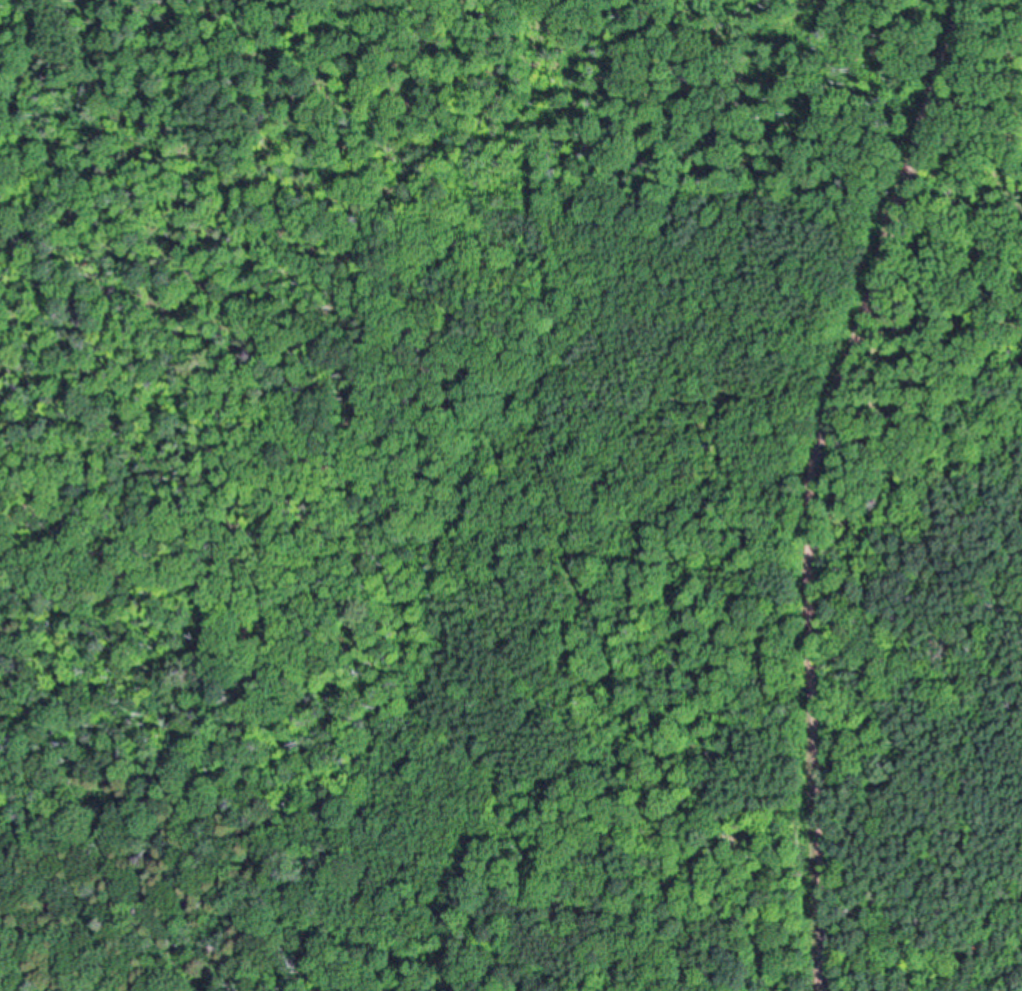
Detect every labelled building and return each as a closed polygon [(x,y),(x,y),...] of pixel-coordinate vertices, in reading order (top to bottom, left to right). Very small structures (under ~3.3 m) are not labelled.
[(720,447),(709,452),(705,443),(716,438),(720,447)] [(702,456),(698,468),(690,465),(694,454),(702,456)]
